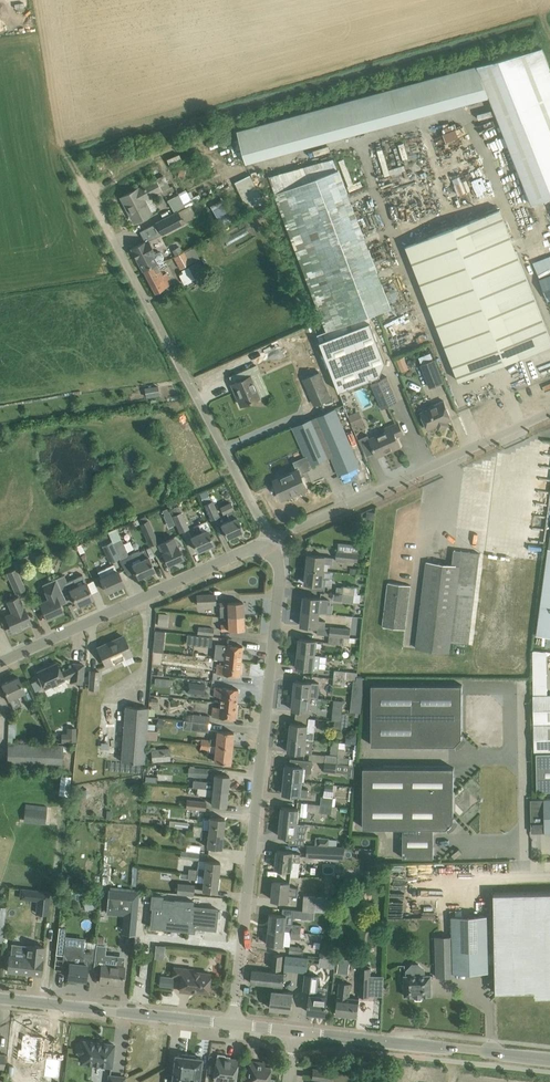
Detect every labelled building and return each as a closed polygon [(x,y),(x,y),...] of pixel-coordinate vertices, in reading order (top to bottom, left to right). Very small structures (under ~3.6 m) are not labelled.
[(477,66),(490,97),(532,204),(549,198),(549,67),(543,49),(477,66)] [(447,141),(460,136),(456,128),(443,133),(447,141)] [(178,177),(184,178),(186,171),(179,169),(178,177)] [(275,195),(329,333),(393,309),(341,170),(275,195)] [(236,181),(250,209),(264,201),(251,173),(236,181)] [(126,207),(128,206),(136,221),(151,214),(144,199),(149,197),(150,198),(163,192),(162,191),(170,187),(163,175),(144,185),(145,186),(138,189),(121,197),(126,207)] [(174,213),(190,204),(201,198),(197,190),(188,195),(185,191),(167,200),(174,213)] [(214,210),(223,205),(220,200),(212,205),(214,210)] [(190,204),(174,213),(180,226),(197,217),(190,204)] [(459,381),(549,345),(549,336),(501,210),(407,247),(459,381)] [(174,213),(156,223),(162,235),(180,226),(174,213)] [(149,239),(132,248),(143,270),(157,263),(156,262),(163,259),(163,256),(161,252),(159,252),(157,253),(149,239)] [(174,257),(181,268),(199,258),(195,250),(191,253),(188,249),(184,251),(174,257)] [(143,270),(155,292),(173,283),(167,272),(162,274),(157,263),(143,270)] [(180,276),(184,285),(195,280),(190,270),(180,276)] [(547,300),(549,299),(549,275),(539,279),(547,300)] [(385,362),(370,322),(321,341),(339,389),(371,378),(379,375),(385,362)] [(422,362),(433,358),(431,351),(419,356),(422,362)] [(408,368),(403,357),(398,359),(402,370),(408,368)] [(421,364),(431,387),(444,381),(435,359),(421,364)] [(304,379),(315,405),(331,399),(320,373),(304,379)] [(371,382),(381,407),(398,400),(388,375),(380,378),(379,375),(371,378),(373,381),(371,382)] [(237,396),(241,405),(259,397),(250,376),(232,384),(234,384),(239,395),(237,396)] [(145,388),(146,398),(159,396),(158,386),(145,388)] [(420,411),(428,430),(437,426),(439,429),(449,425),(447,421),(452,419),(444,400),(428,407),(428,408),(420,411)] [(298,471),(274,481),(282,499),(284,498),(283,497),(297,491),(298,492),(307,488),(301,473),(308,470),(306,467),(331,456),(339,475),(359,466),(344,429),(335,409),(293,427),(306,457),(294,462),(298,471)] [(356,413),(348,416),(353,426),(363,422),(360,415),(356,413)] [(369,438),(377,456),(401,446),(396,437),(404,434),(398,422),(386,427),(387,430),(369,438)] [(549,517),(549,471),(543,470),(543,469),(502,464),(499,487),(500,487),(474,677),(529,677),(549,517)] [(205,491),(199,494),(204,504),(209,501),(205,491)] [(212,501),(204,504),(211,519),(219,515),(212,501)] [(221,524),(227,538),(243,530),(237,516),(236,517),(233,509),(231,503),(221,507),(223,513),(226,512),(230,520),(221,524)] [(367,511),(367,519),(374,520),(375,512),(367,511)] [(181,512),(172,515),(180,532),(189,528),(181,512)] [(139,523),(150,545),(159,541),(148,519),(139,523)] [(202,531),(191,536),(197,551),(213,544),(207,530),(210,529),(206,520),(198,524),(202,531)] [(120,558),(121,559),(129,556),(117,530),(109,533),(113,541),(120,558)] [(167,540),(159,544),(160,547),(163,554),(168,564),(183,557),(178,545),(177,545),(175,540),(173,537),(167,540)] [(113,541),(102,545),(110,562),(120,558),(113,541)] [(81,544),(76,546),(80,554),(85,551),(81,544)] [(549,637),(549,548),(537,635),(549,637)] [(131,558),(130,558),(138,577),(155,570),(145,549),(139,551),(138,550),(131,553),(131,558)] [(416,648),(449,652),(451,642),(468,644),(480,553),(454,550),(452,565),(427,562),(416,648)] [(337,559),(358,561),(359,553),(337,551),(337,559)] [(307,569),(309,569),(324,571),(325,563),(333,564),(334,557),(308,554),(307,569)] [(23,557),(14,561),(18,570),(27,566),(23,557)] [(98,571),(107,591),(123,584),(117,570),(116,571),(113,564),(105,568),(98,571)] [(5,573),(15,593),(25,588),(16,568),(5,573)] [(309,569),(307,569),(305,583),(312,584),(311,588),(325,589),(327,578),(323,578),(324,571),(309,569)] [(64,575),(56,578),(62,593),(70,590),(77,605),(93,598),(86,582),(83,574),(67,581),(64,575)] [(62,593),(56,578),(42,584),(49,599),(40,602),(47,618),(63,611),(60,604),(66,602),(62,593)] [(343,592),(342,594),(354,595),(355,586),(343,585),(343,586),(338,585),(337,591),(343,592)] [(383,627),(406,630),(410,587),(388,585),(383,627)] [(354,595),(342,594),(334,593),(334,599),(342,600),(342,601),(353,602),(354,595)] [(197,595),(197,605),(215,604),(215,594),(197,595)] [(13,612),(6,615),(13,630),(31,622),(24,607),(24,608),(18,596),(8,601),(13,612)] [(304,596),(302,611),(320,612),(328,613),(330,599),(304,596)] [(220,616),(228,616),(243,615),(243,602),(219,603),(220,616)] [(318,627),(325,627),(326,621),(319,620),(320,612),(302,611),(301,625),(318,627)] [(159,613),(158,625),(168,626),(169,614),(159,613)] [(243,615),(228,616),(228,624),(220,624),(221,630),(244,629),(243,615)] [(198,626),(198,634),(212,635),(213,628),(198,626)] [(351,628),(331,626),(330,635),(350,637),(351,628)] [(155,630),(153,651),(163,652),(165,631),(155,630)] [(350,637),(330,635),(329,643),(349,645),(350,637)] [(98,647),(106,665),(131,654),(123,636),(114,640),(115,642),(100,649),(99,647),(98,647)] [(199,636),(198,644),(206,645),(206,636),(199,636)] [(300,638),(298,653),(315,655),(317,640),(300,638)] [(216,643),(214,658),(224,659),(241,661),(242,646),(216,643)] [(315,655),(298,653),(297,667),(320,670),(321,655),(315,655)] [(218,663),(216,673),(239,676),(241,661),(224,659),(224,663),(218,663)] [(37,672),(41,682),(44,688),(72,676),(71,682),(82,683),(84,664),(73,663),(72,667),(61,672),(57,662),(37,672)] [(189,666),(187,676),(212,680),(213,670),(189,666)] [(334,678),(345,679),(346,670),(335,669),(334,678)] [(89,688),(98,689),(100,671),(91,670),(89,688)] [(25,691),(23,687),(18,676),(2,684),(13,708),(22,705),(17,695),(25,691)] [(333,686),(344,687),(345,679),(334,678),(333,686)] [(38,680),(31,682),(35,691),(41,688),(38,680)] [(295,680),(294,695),(311,697),(319,698),(320,683),(295,680)] [(186,692),(204,695),(206,684),(188,681),(186,692)] [(372,744),(455,745),(462,737),(462,685),(372,684),(372,744)] [(221,697),(220,702),(236,704),(238,689),(215,687),(214,696),(221,697)] [(311,697),(294,695),(292,709),(309,711),(311,697)] [(536,754),(549,753),(549,695),(533,695),(536,754)] [(236,704),(220,702),(219,707),(213,706),(212,716),(235,719),(236,704)] [(149,714),(149,707),(125,705),(121,761),(145,763),(149,714)] [(210,715),(193,713),(192,720),(209,722),(210,715)] [(159,718),(155,725),(162,728),(165,721),(159,718)] [(291,722),(289,737),(314,739),(316,718),(309,718),(308,724),(291,722)] [(209,722),(192,720),(191,729),(208,731),(209,722)] [(61,740),(76,740),(76,725),(67,725),(68,731),(61,731),(61,740)] [(201,739),(200,744),(232,747),(233,732),(217,730),(216,739),(210,738),(210,740),(201,739)] [(347,734),(346,743),(357,744),(357,735),(347,734)] [(289,737),(288,751),(310,754),(312,754),(312,753),(314,739),(289,737)] [(7,765),(63,767),(64,745),(8,743),(7,765)] [(232,747),(200,744),(200,749),(210,750),(210,752),(215,752),(214,761),(230,763),(232,747)] [(151,749),(152,761),(170,760),(169,747),(151,749)] [(536,754),(537,791),(549,791),(549,753),(536,754)] [(326,755),(325,762),(337,763),(338,755),(330,754),(326,754),(326,755)] [(286,765),(285,779),(302,781),(305,781),(306,773),(310,773),(313,772),(314,761),(295,759),(294,765),(286,765)] [(337,763),(325,762),(324,770),(336,771),(337,763)] [(207,768),(194,767),(193,775),(207,776),(207,768)] [(364,767),(364,827),(404,827),(403,857),(434,858),(434,828),(446,828),(454,821),(454,768),(364,767)] [(193,780),(192,787),(197,787),(227,790),(229,775),(215,774),(214,782),(193,780)] [(302,781),(285,779),(283,793),(309,796),(309,788),(302,787),(302,781)] [(325,790),(324,796),(334,797),(334,791),(333,791),(334,785),(330,785),(329,790),(325,790)] [(227,790),(197,787),(197,794),(212,796),(211,804),(226,805),(227,790)] [(322,796),(321,804),(333,805),(334,797),(324,796),(322,796)] [(186,808),(206,810),(206,801),(187,799),(186,808)] [(320,812),(332,813),(332,811),(333,806),(333,805),(321,804),(320,812)] [(23,821),(45,823),(47,810),(25,807),(23,821)] [(282,807),(281,821),(298,823),(299,808),(282,807)] [(210,817),(208,831),(223,833),(225,818),(210,817)] [(175,820),(174,827),(188,829),(188,822),(175,820)] [(281,821),(279,835),(290,837),(289,844),(304,845),(306,832),(297,831),(298,823),(281,821)] [(202,831),(193,830),(192,836),(201,837),(201,838),(208,839),(207,847),(221,848),(223,833),(208,831),(202,831)] [(318,843),(321,844),(329,844),(329,840),(330,836),(319,835),(318,843)] [(346,847),(308,845),(307,856),(341,858),(341,854),(345,854),(346,847)] [(276,868),(292,869),(292,863),(300,864),(301,853),(293,852),(278,850),(276,868)] [(192,852),(184,851),(181,851),(180,857),(199,860),(200,853),(199,853),(192,852)] [(189,868),(188,874),(218,877),(220,862),(205,860),(204,868),(197,868),(197,869),(189,868)] [(366,863),(366,874),(374,875),(374,863),(366,863)] [(338,866),(321,865),(321,875),(337,875),(338,866)] [(218,877),(188,874),(188,878),(195,879),(195,881),(203,882),(202,890),(217,892),(218,877)] [(289,887),(289,882),(274,881),(272,899),(287,901),(288,895),(297,896),(298,888),(289,887)] [(177,893),(194,895),(195,884),(178,882),(177,893)] [(361,897),(372,898),(372,886),(361,885),(361,897)] [(21,889),(20,898),(38,900),(36,913),(48,914),(50,892),(21,889)] [(109,889),(106,914),(123,915),(137,916),(139,892),(109,889)] [(494,894),(496,992),(536,991),(536,996),(549,996),(549,893),(494,894)] [(303,910),(312,911),(315,911),(327,913),(329,897),(316,896),(317,895),(305,894),(303,910)] [(154,908),(152,926),(182,930),(187,931),(188,923),(194,924),(193,926),(214,928),(216,910),(220,910),(193,907),(194,899),(175,897),(175,901),(163,900),(163,896),(153,895),(152,907),(154,908)] [(294,909),(294,916),(294,917),(307,918),(314,919),(315,911),(312,911),(303,910),(294,909)] [(271,913),(269,929),(287,931),(292,931),(300,932),(301,925),(293,924),(288,924),(289,915),(271,913)] [(452,916),(453,935),(455,973),(489,972),(487,915),(452,916)] [(269,929),(267,944),(285,946),(287,931),(269,929)] [(455,973),(453,935),(436,936),(437,976),(455,976),(455,973)] [(322,939),(320,956),(328,957),(330,940),(322,939)] [(44,946),(29,945),(28,953),(11,951),(11,955),(9,955),(7,971),(41,975),(42,964),(44,951),(44,946)] [(75,946),(64,945),(61,970),(69,971),(68,978),(86,980),(88,960),(84,960),(85,948),(75,947),(75,946)] [(105,946),(96,945),(96,949),(94,961),(93,970),(101,971),(99,981),(122,984),(124,967),(118,966),(119,956),(104,954),(105,946)] [(303,947),(291,946),(290,954),(302,955),(303,947)] [(84,960),(88,960),(94,961),(96,949),(85,947),(85,948),(84,960)] [(273,969),(281,970),(283,955),(274,954),(273,969)] [(285,970),(307,972),(309,957),(286,955),(285,970)] [(339,958),(337,970),(348,972),(350,959),(339,958)] [(173,975),(181,976),(180,991),(192,992),(192,990),(208,992),(210,973),(193,971),(193,969),(174,966),(173,975)] [(360,996),(371,997),(372,967),(361,967),(360,996)] [(274,985),(274,990),(273,990),(271,1008),(292,1010),(293,993),(283,992),(285,973),(253,970),(251,983),(274,985)] [(310,991),(308,1012),(326,1014),(328,997),(317,996),(319,975),(306,974),(304,990),(310,991)] [(403,983),(403,986),(404,988),(404,996),(415,996),(422,996),(432,996),(432,974),(425,974),(406,974),(404,974),(404,983),(403,983)] [(160,976),(159,986),(172,987),(174,977),(160,976)] [(349,997),(351,983),(340,982),(336,1014),(358,1016),(360,998),(349,997)] [(18,1047),(16,1060),(41,1062),(44,1036),(22,1033),(21,1048),(18,1047)] [(114,1044),(83,1041),(83,1044),(80,1043),(78,1045),(77,1051),(79,1053),(82,1053),(81,1063),(111,1066),(114,1044)] [(175,1054),(172,1081),(184,1081),(185,1081),(188,1054),(182,1053),(182,1055),(175,1054)] [(185,1081),(198,1081),(201,1058),(195,1057),(195,1055),(188,1054),(185,1081)] [(46,1057),(44,1076),(59,1078),(61,1059),(46,1057)] [(216,1060),(213,1081),(223,1081),(225,1081),(235,1081),(237,1059),(223,1057),(223,1061),(216,1060)] [(250,1061),(247,1081),(274,1081),(274,1079),(269,1078),(271,1067),(265,1066),(265,1062),(250,1061)] [(312,1078),(332,1081),(333,1071),(313,1069),(312,1078)]
